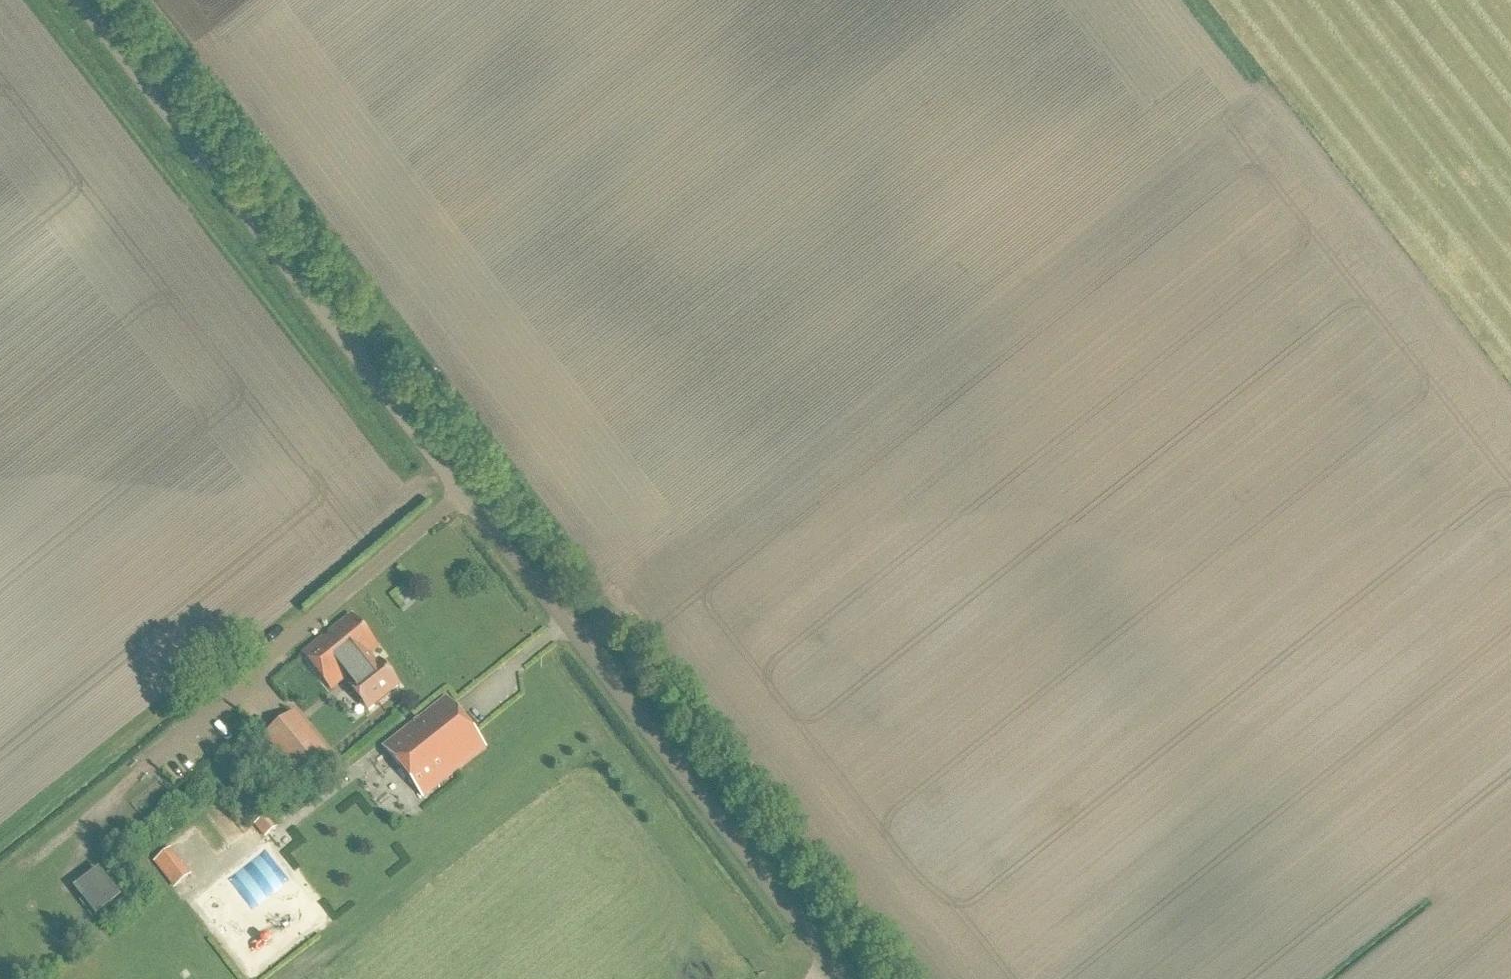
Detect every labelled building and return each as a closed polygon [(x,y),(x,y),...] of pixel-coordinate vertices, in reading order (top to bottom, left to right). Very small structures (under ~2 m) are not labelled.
[(347,621),(305,655),(333,691),(347,680),(353,687),(349,690),(368,714),(399,688),(379,663),(376,666),(370,658),(379,651),(360,626),(355,631),(347,621)] [(487,750),(448,700),(386,749),(425,799),(487,750)] [(294,714),(263,740),(301,786),(333,760),(294,714)] [(267,819),(255,828),(264,840),(276,831),(267,819)] [(192,878),(172,853),(156,865),(175,891),(192,878)] [(76,892),(97,919),(119,901),(99,875),(76,892)]
